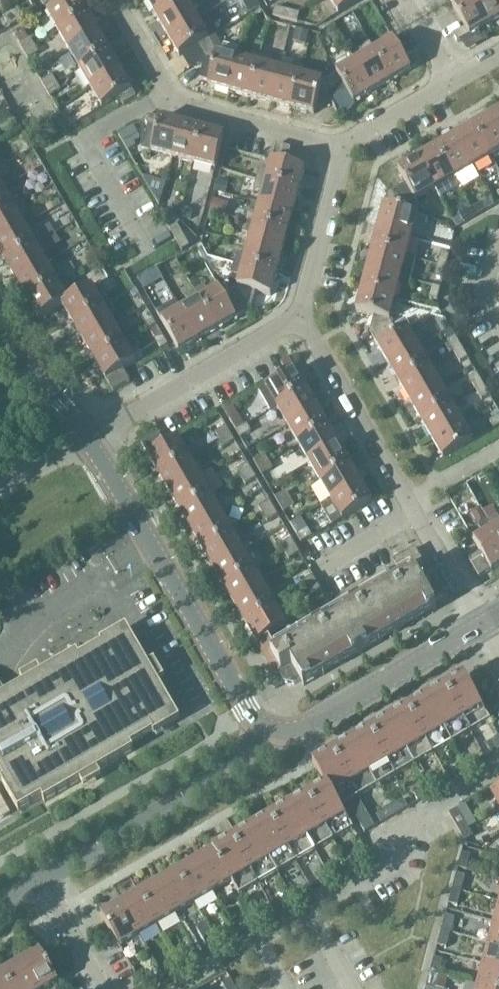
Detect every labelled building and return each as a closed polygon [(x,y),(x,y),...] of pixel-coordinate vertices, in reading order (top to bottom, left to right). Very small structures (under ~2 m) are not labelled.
[(59,32),(89,15),(80,0),(71,0),(48,13),(59,32)] [(190,0),(147,0),(158,19),(190,0)] [(199,20),(193,11),(202,6),(198,0),(190,0),(158,19),(169,37),(199,20)] [(339,14),(363,0),(331,0),(339,14)] [(466,28),(454,35),(458,43),(490,25),(475,0),(450,0),(466,28)] [(490,25),(498,19),(498,0),(475,0),(490,25)] [(12,13),(18,24),(26,19),(19,8),(12,13)] [(286,20),(288,11),(275,8),(273,17),(286,20)] [(288,11),(286,20),(298,23),(300,14),(288,11)] [(18,24),(12,13),(4,17),(11,28),(18,24)] [(70,51),(100,34),(89,15),(59,32),(70,51)] [(210,39),(199,20),(169,37),(180,57),(198,46),(203,54),(214,47),(210,39)] [(297,30),(294,42),(308,45),(311,33),(297,30)] [(81,70),(111,52),(100,34),(70,51),(81,70)] [(216,35),(210,39),(214,47),(218,53),(221,44),(216,35)] [(25,53),(36,46),(31,39),(20,45),(25,53)] [(394,40),(375,51),(392,81),(424,63),(419,55),(407,62),(394,40)] [(257,42),(254,53),(263,55),(265,44),(257,42)] [(375,51),(370,43),(360,48),(365,57),(356,62),(373,92),(392,81),(375,51)] [(224,44),(221,54),(237,58),(240,48),(224,44)] [(36,46),(25,53),(29,60),(40,54),(36,46)] [(214,47),(203,54),(207,61),(215,63),(209,86),(230,92),(239,59),(218,53),(214,47)] [(92,88),(121,71),(111,52),(81,70),(92,88)] [(251,98),(263,55),(254,53),(252,52),(249,61),(239,59),(230,92),(251,98)] [(263,55),(251,98),(272,103),(281,70),(271,67),(273,58),(263,55)] [(329,78),(335,90),(343,85),(354,103),(373,92),(356,62),(329,78)] [(281,70),(272,103),(293,109),(302,75),(302,76),(305,66),(294,63),(291,73),(281,70)] [(124,105),(137,98),(121,71),(92,88),(103,108),(120,98),(124,105)] [(323,81),(302,76),(302,75),(293,109),(314,115),(320,91),(328,94),(335,90),(329,78),(323,81)] [(46,90),(57,84),(53,76),(42,83),(46,90)] [(57,84),(46,90),(51,97),(62,91),(57,84)] [(173,158),(182,125),(151,116),(145,120),(148,126),(150,127),(158,129),(152,151),(152,152),(173,158)] [(493,116),(474,127),(491,156),(498,152),(498,127),(493,116)] [(194,164),(203,130),(182,125),(173,158),(194,164)] [(148,126),(142,150),(152,152),(152,151),(158,129),(150,127),(148,126)] [(491,156),(474,127),(455,137),(473,167),(491,156)] [(203,130),(194,164),(216,169),(224,136),(203,130)] [(129,131),(121,136),(127,146),(135,141),(129,131)] [(436,148),(454,178),(473,167),(455,137),(436,148)] [(277,145),(274,157),(288,161),(292,148),(277,145)] [(418,159),(435,189),(441,199),(460,188),(454,178),(436,148),(418,159)] [(12,154),(17,166),(29,161),(24,149),(12,154)] [(406,183),(388,194),(409,204),(415,200),(435,189),(418,159),(399,170),(406,183)] [(260,169),(257,180),(299,192),(305,170),(272,161),(269,172),(260,169)] [(8,162),(1,166),(7,176),(11,174),(10,167),(8,162)] [(26,192),(37,186),(30,175),(19,181),(26,192)] [(260,203),(294,212),(299,192),(257,180),(254,191),(263,193),(260,203)] [(219,181),(216,192),(225,194),(227,184),(219,181)] [(4,189),(0,192),(0,217),(23,203),(18,194),(9,199),(4,189)] [(418,215),(407,212),(409,204),(388,194),(379,227),(413,236),(418,215)] [(420,207),(418,205),(415,200),(409,204),(407,212),(418,215),(423,216),(426,211),(420,207)] [(214,201),(211,212),(223,215),(226,205),(214,201)] [(23,203),(0,217),(0,242),(26,227),(20,218),(29,213),(23,203)] [(246,222),(288,233),(294,212),(260,203),(258,214),(248,211),(246,222)] [(472,209),(476,217),(487,211),(483,203),(472,209)] [(184,208),(181,218),(191,220),(194,211),(184,208)] [(476,217),(472,209),(461,216),(465,223),(476,217)] [(51,244),(66,232),(52,213),(36,224),(51,244)] [(431,225),(450,225),(451,215),(431,214),(431,225)] [(249,245),(283,254),(288,233),(246,222),(243,232),(252,235),(249,245)] [(178,225),(170,230),(176,240),(184,236),(178,225)] [(26,227),(0,242),(0,252),(6,263),(45,241),(39,231),(31,236),(26,227)] [(407,257),(413,236),(379,227),(373,248),(407,257)] [(190,247),(184,236),(176,240),(183,251),(190,247)] [(50,250),(45,241),(6,263),(17,282),(47,264),(42,255),(50,250)] [(237,253),(234,263),(277,275),(283,254),(249,245),(247,255),(237,253)] [(432,265),(435,251),(419,247),(416,261),(432,265)] [(401,278),(407,257),(373,248),(368,269),(401,278)] [(438,266),(447,268),(450,256),(441,253),(438,266)] [(257,292),(271,296),(277,275),(234,263),(232,274),(241,277),(236,297),(252,310),(257,292)] [(17,282),(28,300),(66,278),(61,269),(53,273),(47,264),(17,282)] [(447,268),(438,266),(435,278),(444,280),(447,268)] [(67,268),(62,271),(66,278),(71,275),(67,268)] [(368,269),(362,290),(396,299),(401,278),(368,269)] [(150,274),(140,280),(146,291),(157,285),(150,274)] [(39,319),(63,306),(63,305),(69,302),(68,301),(64,292),(72,288),(66,278),(28,300),(39,319)] [(196,291),(218,329),(252,310),(236,297),(227,302),(220,288),(210,294),(205,286),(196,291)] [(430,299),(438,301),(442,288),(433,286),(430,299)] [(92,287),(68,301),(69,302),(63,305),(63,306),(74,324),(112,302),(106,292),(98,297),(92,287)] [(373,336),(393,325),(390,320),(396,299),(362,290),(357,312),(374,316),(370,332),(373,336)] [(199,340),(218,329),(196,291),(186,297),(191,305),(182,310),(199,340)] [(117,311),(112,302),(74,324),(85,342),(114,325),(109,316),(117,311)] [(182,310),(172,315),(168,307),(158,313),(180,351),(199,340),(182,310)] [(407,320),(397,326),(401,332),(409,328),(410,327),(407,320)] [(446,322),(436,327),(440,335),(450,329),(446,322)] [(95,361),(134,339),(128,329),(120,334),(114,325),(85,342),(95,361)] [(398,334),(393,325),(373,336),(390,365),(420,347),(409,328),(401,332),(398,334)] [(455,352),(463,348),(456,337),(449,341),(455,352)] [(139,348),(134,339),(95,361),(114,392),(131,382),(124,370),(136,363),(131,353),(139,348)] [(420,347),(390,365),(400,383),(430,366),(420,347)] [(463,348),(455,352),(461,363),(469,359),(463,348)] [(267,388),(278,407),(308,390),(289,358),(281,363),(288,375),(267,388)] [(411,402),(441,385),(430,366),(400,383),(411,402)] [(476,389),(484,385),(478,374),(470,378),(476,389)] [(422,421),(452,403),(441,385),(411,402),(422,421)] [(484,385),(476,389),(483,400),(490,396),(484,385)] [(289,426),(318,408),(308,390),(278,407),(289,426)] [(452,403),(422,421),(433,440),(463,422),(452,403)] [(238,425),(271,418),(268,406),(244,411),(244,409),(234,411),(238,425)] [(299,445),(329,427),(318,408),(289,426),(299,445)] [(490,422),(495,429),(498,427),(498,417),(490,422)] [(463,422),(433,440),(444,459),(474,441),(463,422)] [(248,425),(237,431),(241,439),(252,432),(248,425)] [(220,440),(231,434),(227,427),(216,433),(220,440)] [(310,463),(340,446),(329,427),(299,445),(310,463)] [(190,458),(179,439),(166,446),(159,434),(142,444),(160,476),(190,458)] [(231,434),(220,440),(224,448),(236,442),(231,434)] [(321,482),(351,464),(340,446),(310,463),(321,482)] [(258,468),(269,462),(265,454),(254,461),(258,468)] [(171,494),(201,477),(190,458),(160,476),(171,494)] [(269,462),(258,468),(263,476),(274,469),(269,462)] [(242,478),(253,471),(249,464),(237,470),(242,478)] [(332,501),(362,483),(351,464),(321,482),(332,501)] [(253,471),(242,478),(246,485),(257,479),(253,471)] [(181,513),(211,495),(201,477),(171,494),(181,513)] [(373,502),(362,483),(332,501),(343,520),(373,502)] [(280,506),(291,499),(287,492),(276,498),(280,506)] [(211,495),(181,513),(192,532),(222,514),(211,495)] [(291,499),(280,506),(284,513),(295,507),(291,499)] [(263,515),(275,509),(270,501),(259,508),(263,515)] [(471,513),(479,527),(489,521),(483,512),(481,508),(471,513)] [(275,509),(263,515),(268,523),(279,516),(275,509)] [(203,550),(233,533),(222,514),(192,532),(203,550)] [(498,539),(498,517),(498,516),(489,521),(498,539)] [(298,535),(308,529),(301,518),(291,525),(298,535)] [(479,527),(484,535),(474,541),(482,553),(469,561),(480,578),(498,567),(498,539),(489,521),(479,527)] [(308,529),(297,536),(302,543),(313,537),(308,529)] [(214,569),(244,552),(233,533),(203,550),(214,569)] [(285,553),(296,546),(292,539),(281,545),(285,553)] [(296,546),(285,553),(289,560),(301,554),(296,546)] [(416,549),(408,553),(411,559),(419,554),(416,549)] [(244,552),(214,569),(225,588),(255,570),(244,552)] [(408,568),(412,566),(414,564),(411,559),(408,553),(402,557),(405,562),(408,568)] [(411,559),(414,564),(422,560),(419,554),(411,559)] [(402,557),(394,561),(397,567),(405,562),(402,557)] [(412,566),(416,574),(427,568),(422,560),(414,564),(412,566)] [(400,572),(408,568),(405,562),(397,567),(400,572)] [(302,681),(304,686),(437,609),(434,605),(430,597),(425,589),(421,581),(416,574),(412,566),(408,568),(400,572),(279,643),(274,634),(258,644),(276,676),(280,673),(285,683),(295,685),(302,681)] [(421,581),(431,575),(427,568),(416,574),(421,581)] [(236,606),(266,589),(255,570),(225,588),(236,606)] [(421,581),(425,589),(436,583),(431,575),(421,581)] [(307,590),(318,584),(314,576),(302,582),(307,590)] [(430,597),(440,591),(436,583),(425,589),(430,597)] [(318,584),(307,590),(311,597),(322,591),(318,584)] [(247,625),(276,607),(266,589),(236,606),(247,625)] [(430,597),(434,605),(445,598),(440,591),(430,597)] [(258,644),(274,634),(288,627),(276,607),(247,625),(258,644)] [(43,798),(45,802),(134,751),(132,747),(154,734),(155,736),(181,721),(127,628),(101,643),(102,645),(80,658),(78,653),(0,699),(0,785),(3,783),(19,812),(43,798)] [(465,676),(446,687),(427,698),(453,743),(491,721),(465,676)] [(427,698),(408,709),(390,720),(415,765),(453,743),(427,698)] [(168,709),(151,719),(158,731),(175,721),(168,709)] [(390,720),(371,731),(352,742),(378,786),(415,765),(390,720)] [(498,746),(498,737),(486,745),(490,751),(498,746)] [(348,804),(349,805),(359,799),(358,798),(378,786),(352,742),(333,753),(322,759),(319,761),(315,763),(328,784),(341,808),(345,806),(348,804)] [(490,751),(494,758),(498,755),(498,746),(490,751)] [(465,764),(470,772),(483,764),(479,757),(465,764)] [(470,772),(465,764),(452,772),(456,780),(470,772)] [(428,786),(433,794),(446,786),(441,778),(428,786)] [(328,784),(308,796),(290,807),(316,851),(354,829),(341,808),(328,784)] [(433,794),(428,786),(414,794),(419,802),(433,794)] [(468,792),(459,797),(471,817),(481,812),(468,792)] [(359,799),(349,805),(353,811),(363,805),(359,799)] [(391,808),(395,816),(409,808),(404,800),(391,808)] [(363,805),(353,811),(356,816),(366,811),(363,805)] [(290,807),(271,818),(252,828),(278,873),(316,851),(290,807)] [(395,816),(391,808),(377,816),(382,824),(395,816)] [(457,827),(466,823),(458,809),(450,814),(457,827)] [(366,811),(356,816),(359,822),(369,816),(366,811)] [(369,816),(359,822),(362,827),(372,822),(369,816)] [(372,822),(362,827),(365,833),(376,827),(372,822)] [(466,823),(457,827),(465,841),(473,836),(466,823)] [(252,828),(233,839),(215,850),(233,881),(232,882),(240,895),(278,873),(252,828)] [(214,892),(232,882),(233,881),(215,850),(196,861),(214,892)] [(357,858),(362,866),(372,860),(367,852),(357,858)] [(463,853),(458,868),(467,871),(471,855),(463,853)] [(362,866),(357,858),(347,863),(352,871),(362,866)] [(177,872),(195,903),(214,892),(196,861),(177,872)] [(329,874),(333,882),(343,876),(339,868),(329,874)] [(195,903),(177,872),(159,883),(177,914),(195,903)] [(333,882),(329,874),(319,880),(323,888),(333,882)] [(453,889),(462,891),(466,876),(457,874),(453,889)] [(140,894),(158,925),(177,914),(159,883),(140,894)] [(462,891),(453,889),(449,904),(458,906),(462,891)] [(291,896),(296,904),(306,898),(301,890),(291,896)] [(121,904),(139,935),(158,925),(140,894),(121,904)] [(296,904),(291,896),(281,901),(286,910),(296,904)] [(120,947),(139,935),(121,904),(102,916),(120,947)] [(254,917),(258,926),(268,920),(264,912),(254,917)] [(442,931),(451,933),(455,918),(446,916),(442,931)] [(258,926),(254,917),(244,923),(249,931),(258,926)] [(207,922),(197,928),(207,945),(216,939),(207,922)] [(494,922),(488,943),(498,946),(498,924),(494,922)] [(451,933),(442,931),(438,946),(447,948),(451,933)] [(216,939),(221,947),(231,941),(226,933),(216,939)] [(221,947),(216,939),(207,945),(211,953),(221,947)] [(498,969),(498,946),(488,943),(483,964),(498,969)] [(59,982),(41,951),(22,962),(37,988),(47,988),(59,982)] [(179,961),(184,969),(194,963),(189,955),(179,961)] [(431,973),(440,976),(444,960),(435,958),(431,973)] [(184,969),(179,961),(169,966),(174,975),(184,969)] [(12,988),(37,988),(22,962),(3,973),(12,988)] [(483,964),(477,986),(490,988),(498,988),(498,969),(483,964)] [(3,973),(0,975),(0,988),(12,988),(3,973)] [(431,973),(427,988),(430,988),(436,988),(440,976),(431,973)] [(436,988),(440,988),(446,988),(449,978),(440,976),(436,988)] [(144,988),(149,988),(156,985),(151,977),(141,983),(144,988)] [(231,979),(223,984),(226,988),(236,988),(231,979)]
